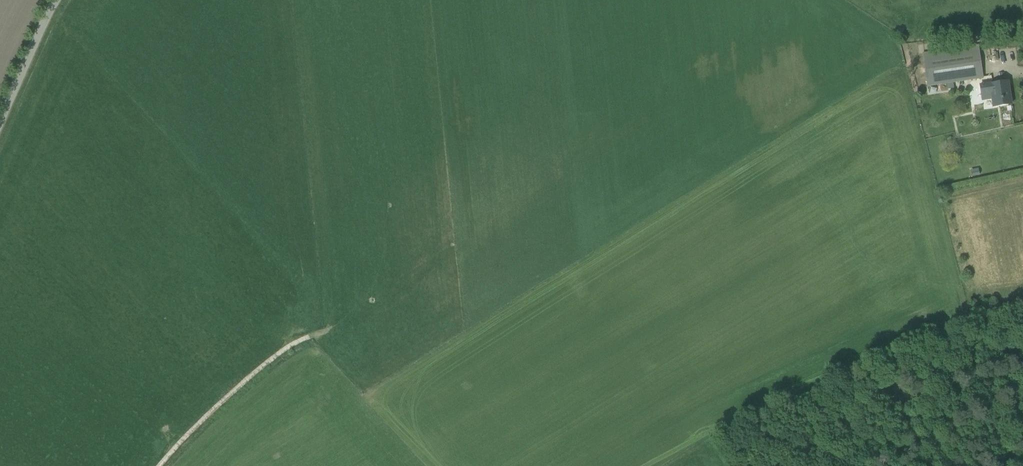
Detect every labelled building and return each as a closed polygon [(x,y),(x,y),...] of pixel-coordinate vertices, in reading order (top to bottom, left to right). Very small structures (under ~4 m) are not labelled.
[(923,53),(927,86),(983,78),(978,45),(923,53)] [(991,91),(994,106),(1011,103),(1008,81),(981,84),(983,94),(990,92),(990,91),(991,91)]
